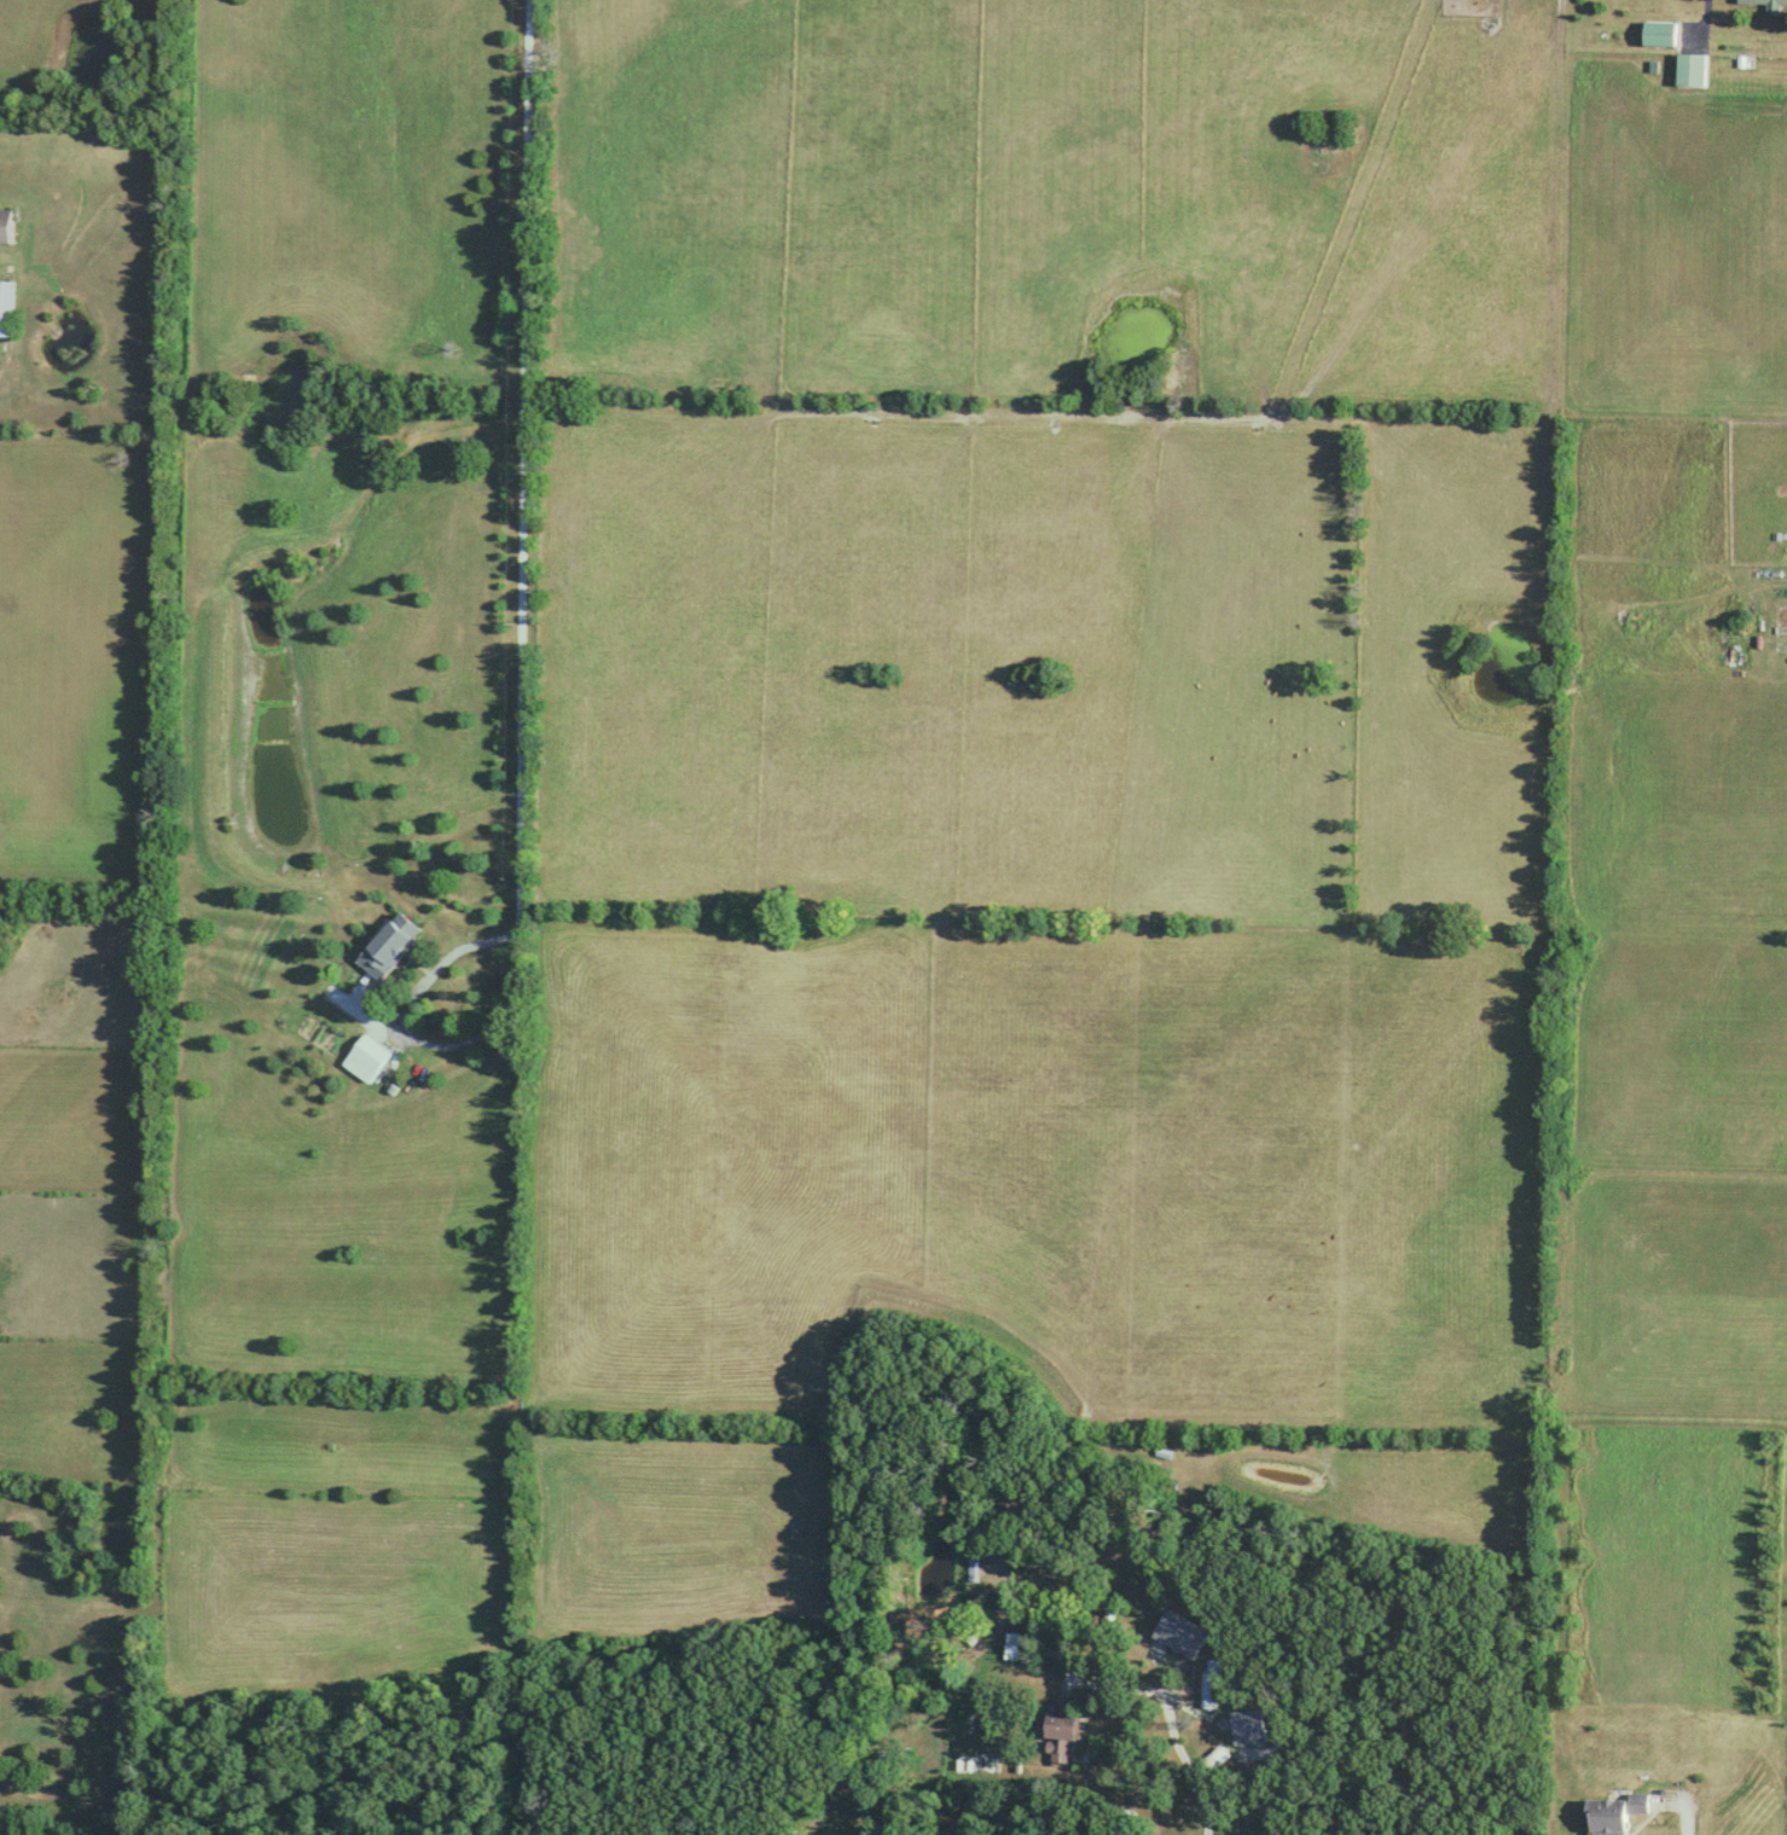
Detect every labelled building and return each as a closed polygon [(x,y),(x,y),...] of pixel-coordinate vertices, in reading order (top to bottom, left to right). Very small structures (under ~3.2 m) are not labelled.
[(1767,14),(1780,14),(1780,5),(1786,5),(1786,0),(1738,0),(1738,4),(1767,4),(1767,14)] [(1643,48),(1675,48),(1675,23),(1643,23),(1643,48)] [(1705,55),(1677,55),(1677,88),(1705,88),(1705,55)] [(0,210),(0,244),(10,244),(11,210),(0,210)] [(0,282),(0,339),(12,339),(13,282),(0,282)] [(379,984),(424,935),(400,913),(355,962),(379,984)] [(391,1053),(363,1035),(343,1068),(371,1086),(391,1053)] [(1018,1660),(1016,1635),(1006,1636),(1008,1661),(1018,1660)] [(1077,1715),(1046,1714),(1046,1764),(1076,1765),(1077,1715)] [(1588,1834),(1627,1834),(1627,1815),(1647,1814),(1647,1797),(1587,1797),(1588,1834)]
